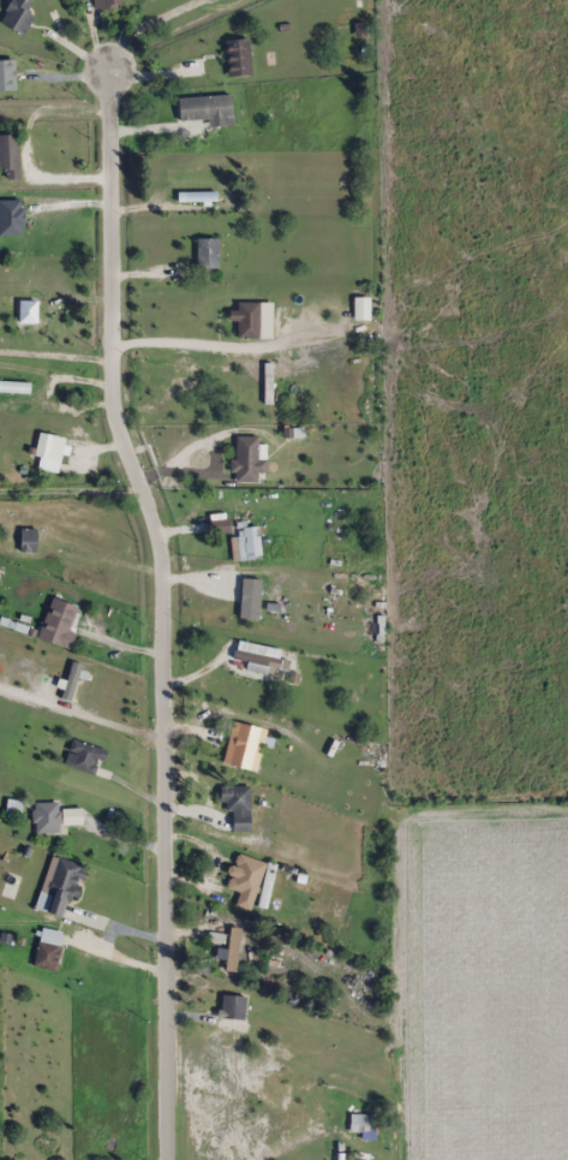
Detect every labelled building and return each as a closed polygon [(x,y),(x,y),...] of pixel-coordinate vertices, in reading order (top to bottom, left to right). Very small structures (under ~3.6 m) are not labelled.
[(34,1),(32,0),(13,0),(1,22),(26,35),(36,15),(29,12),(34,1)] [(228,76),(252,76),(252,39),(228,39),(228,76)] [(20,91),(20,59),(8,59),(8,91),(20,91)] [(178,98),(178,120),(210,119),(210,126),(235,125),(234,95),(178,98)] [(21,180),(21,135),(0,135),(0,169),(8,169),(8,180),(21,180)] [(219,239),(198,239),(198,269),(219,269),(219,239)] [(355,320),(371,320),(371,296),(355,296),(355,320)] [(261,302),(235,302),(235,321),(239,321),(239,337),(260,337),(261,302)] [(66,437),(39,432),(35,454),(62,460),(66,437)] [(260,460),(260,436),(235,436),(235,482),(259,482),(259,471),(267,471),(267,460),(260,460)] [(40,552),(40,528),(22,528),(22,552),(40,552)] [(270,585),(270,631),(282,631),(282,585),(270,585)] [(41,640),(70,646),(78,605),(50,599),(41,640)] [(231,756),(251,763),(260,736),(240,729),(231,756)] [(107,749),(74,738),(65,765),(98,776),(107,749)] [(224,786),(224,811),(234,811),(234,831),(252,831),(252,786),(224,786)] [(34,801),(34,832),(67,832),(67,826),(83,826),(83,808),(60,808),(60,801),(34,801)] [(84,866),(53,856),(41,891),(56,896),(50,911),(68,917),(84,866)] [(242,901),(246,857),(237,856),(233,900),(242,901)] [(218,957),(228,958),(227,970),(237,971),(243,929),(232,927),(229,950),(219,949),(218,957)] [(66,934),(43,928),(33,965),(56,971),(66,934)] [(247,1019),(247,995),(223,995),(223,1019),(247,1019)]
